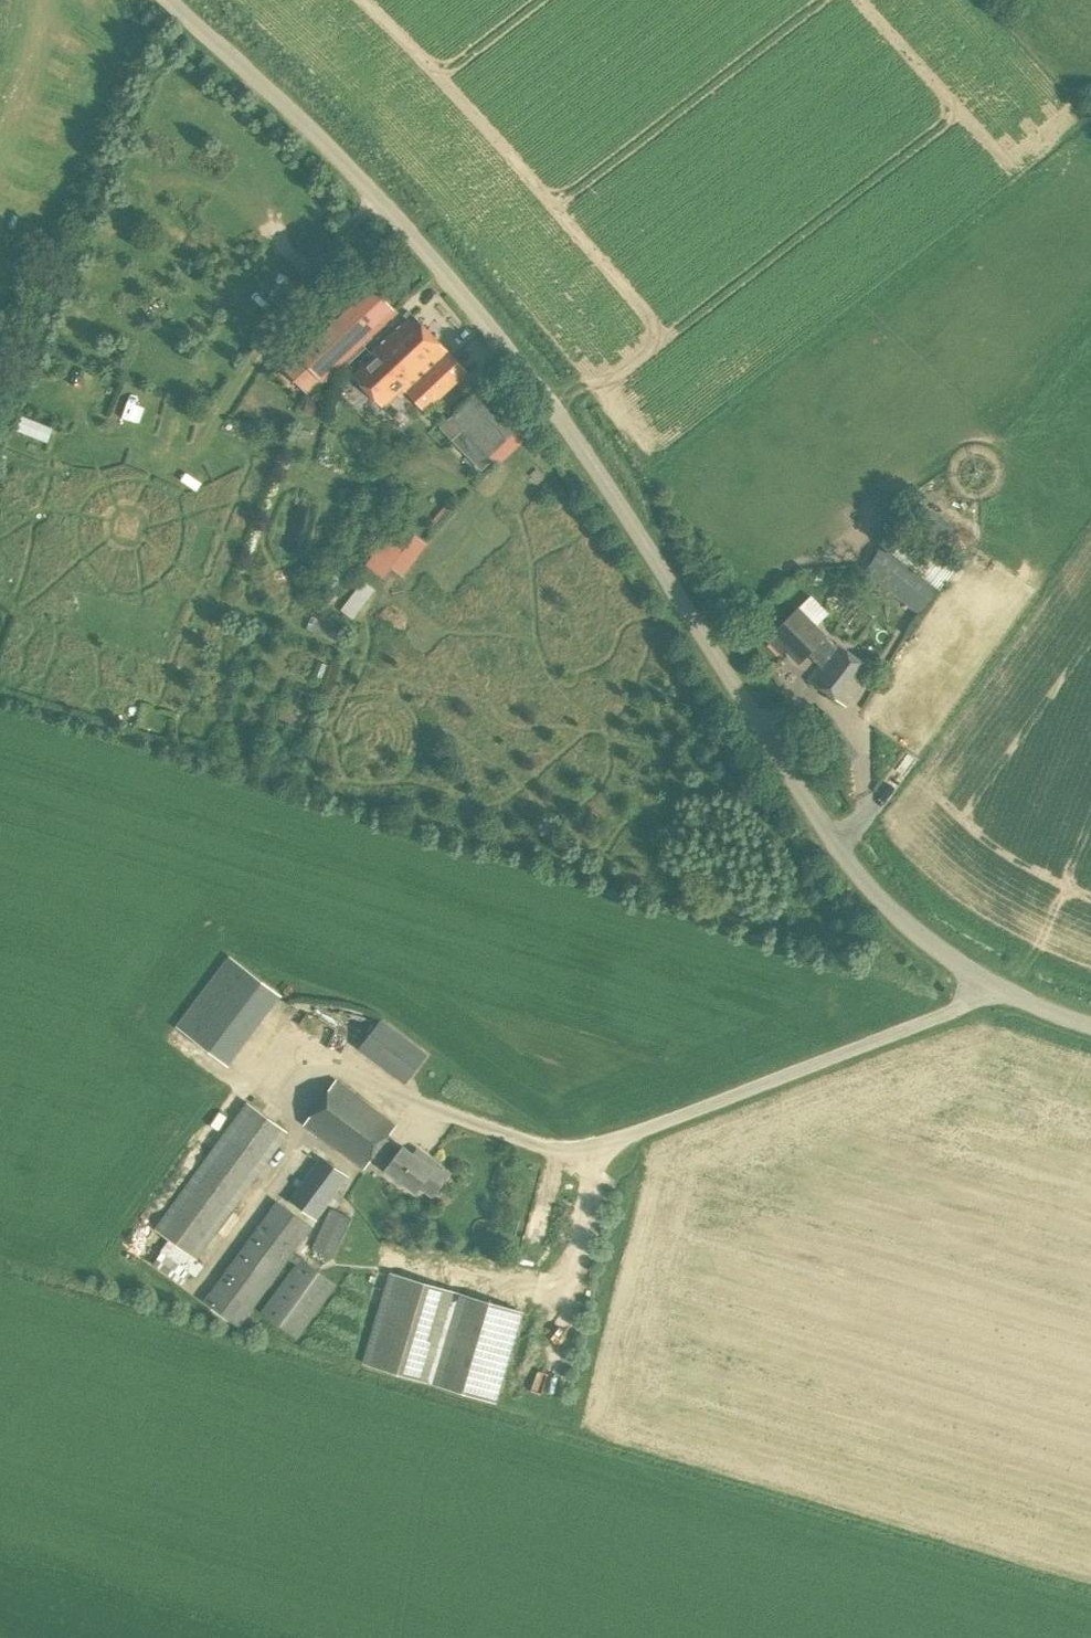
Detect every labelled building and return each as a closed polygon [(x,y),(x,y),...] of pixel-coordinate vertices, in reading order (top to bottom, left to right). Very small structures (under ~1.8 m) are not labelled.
[(323,381),(394,312),(367,283),(295,352),(323,381)] [(425,411),(467,371),(412,314),(373,352),(376,355),(354,376),(384,407),(403,388),(425,411)] [(488,456),(515,429),(476,390),(440,427),(452,439),(462,430),(488,456)] [(383,578),(414,535),(396,521),(365,565),(383,578)] [(918,613),(938,587),(885,546),(865,571),(918,613)] [(798,609),(768,639),(782,653),(785,650),(798,662),(806,654),(819,666),(809,680),(845,705),(871,670),(835,644),(834,645),(824,635),(798,609)] [(228,1066),(282,995),(230,956),(176,1027),(228,1066)] [(405,1084),(428,1054),(380,1018),(357,1049),(405,1084)] [(364,1169),(373,1157),(386,1138),(397,1124),(336,1079),(303,1124),(364,1169)] [(196,1259),(288,1132),(249,1104),(157,1231),(196,1259)] [(389,1167),(402,1148),(386,1138),(373,1157),(389,1167)] [(402,1148),(389,1167),(387,1170),(416,1191),(418,1188),(433,1198),(452,1171),(437,1161),(432,1168),(402,1148)] [(316,1220),(349,1176),(320,1155),(288,1199),(316,1220)] [(337,1284),(293,1252),(311,1226),(276,1200),(203,1301),(239,1327),(288,1259),(295,1264),(260,1311),(297,1338),(337,1284)] [(335,1258),(352,1217),(330,1208),(312,1248),(335,1258)] [(203,1297),(211,1287),(187,1268),(179,1279),(203,1297)] [(499,1401),(525,1311),(393,1273),(367,1363),(499,1401)] [(557,1358),(554,1382),(565,1384),(568,1359),(557,1358)]
